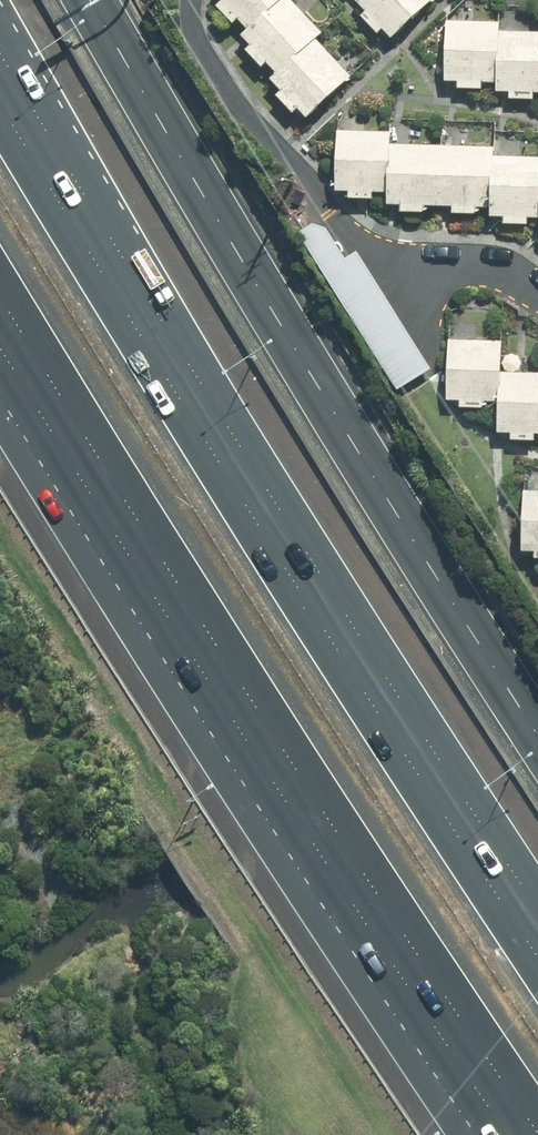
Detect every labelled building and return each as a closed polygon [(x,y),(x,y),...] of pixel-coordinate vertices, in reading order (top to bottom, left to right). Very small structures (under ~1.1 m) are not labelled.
[(297,0),(205,0),(306,118),(360,73),(297,0)] [(389,38),(434,0),(357,0),(389,38)] [(447,26),(440,91),(537,102),(537,36),(447,26)] [(336,129),(330,202),(537,220),(537,163),(491,159),(493,142),(336,129)] [(321,217),(294,233),(392,390),(426,368),(354,253),(345,258),(321,217)] [(501,375),(502,342),(447,340),(445,397),(495,399),(494,443),(537,445),(537,376),(501,375)] [(528,491),(526,551),(537,551),(537,491),(528,491)]
